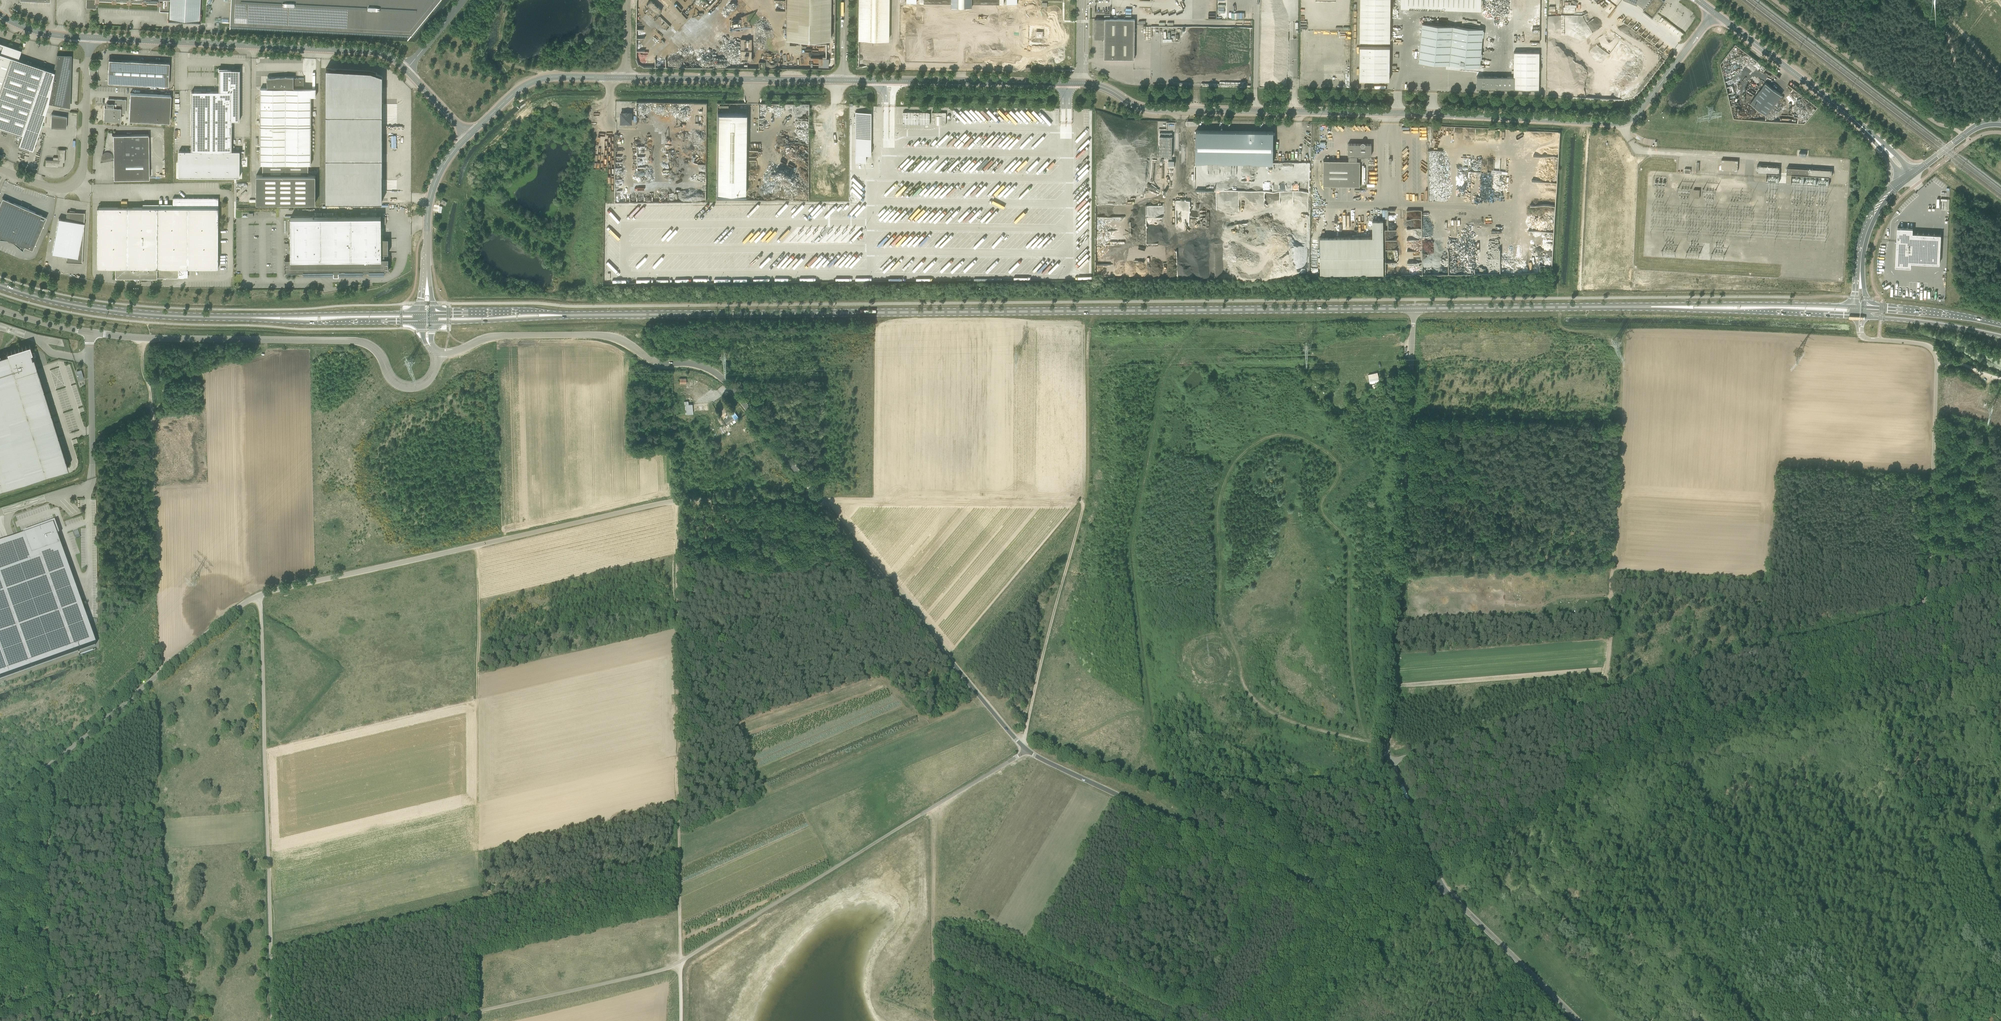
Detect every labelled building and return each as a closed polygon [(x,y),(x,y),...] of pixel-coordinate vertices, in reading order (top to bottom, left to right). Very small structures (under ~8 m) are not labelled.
[(159,12),(169,12),(169,20),(200,21),(199,21),(200,0),(160,0),(159,12)] [(249,0),(231,0),(230,26),(231,26),(231,24),(248,25),(249,0)] [(248,25),(395,32),(395,33),(412,34),(415,30),(435,4),(438,1),(438,0),(249,0),(248,25)] [(647,4),(657,14),(661,10),(651,0),(647,4)] [(831,0),(787,0),(786,39),(830,39),(831,0)] [(888,40),(889,0),(859,0),(858,39),(888,40)] [(1390,42),(1390,0),(1360,0),(1360,41),(1390,42)] [(1399,5),(1480,8),(1480,0),(1399,0),(1399,5)] [(1636,4),(1637,3),(1644,9),(1643,10),(1651,16),(1653,16),(1663,3),(1662,2),(1662,0),(1626,0),(1636,4)] [(950,17),(957,19),(959,11),(952,9),(950,17)] [(1104,58),(1134,59),(1135,27),(1135,19),(1095,18),(1095,35),(1097,35),(1099,38),(1104,39),(1104,58)] [(1483,29),(1422,23),(1419,62),(1480,67),(1483,29)] [(752,60),(752,39),(740,39),(740,60),(752,60)] [(22,135),(44,68),(18,59),(21,51),(0,44),(0,128),(22,135)] [(1026,45),(1026,55),(1029,55),(1029,58),(1035,58),(1035,46),(1026,45)] [(1390,47),(1360,46),(1359,80),(1389,80),(1390,47)] [(1513,77),(1477,76),(1476,89),(1514,89),(1538,89),(1539,52),(1514,52),(1513,77)] [(57,55),(56,62),(48,103),(60,105),(63,105),(64,102),(67,102),(69,92),(67,92),(69,83),(68,83),(69,74),(68,73),(70,64),(68,64),(69,58),(57,55)] [(830,66),(830,57),(821,57),(821,62),(825,62),(825,66),(830,66)] [(108,60),(107,82),(148,84),(168,85),(169,62),(149,61),(110,59),(108,60)] [(326,68),(326,202),(382,202),(382,75),(371,71),(326,68)] [(232,121),(240,121),(240,70),(240,69),(231,69),(228,69),(219,69),(219,70),(219,75),(219,91),(215,91),(192,91),(192,151),(179,151),(179,177),(240,177),(240,151),(232,151),(232,121)] [(304,88),(304,78),(288,78),(288,79),(283,79),(283,78),(268,78),(268,88),(260,88),(260,164),(263,164),(263,175),(256,175),(256,203),(316,203),(316,175),(308,175),(308,169),(308,164),(311,164),(311,88),(304,88)] [(1766,83),(1751,102),(1767,115),(1782,95),(1766,83)] [(171,95),(130,93),(129,120),(169,122),(171,95)] [(120,120),(120,114),(120,113),(125,113),(125,108),(126,100),(108,99),(108,103),(106,103),(106,107),(105,107),(104,113),(104,120),(111,120),(112,121),(113,120),(120,120)] [(855,111),(855,162),(866,162),(866,155),(871,155),(871,111),(855,111)] [(51,128),(66,128),(67,116),(66,116),(66,114),(54,112),(54,114),(51,114),(51,128)] [(930,124),(930,112),(903,112),(903,124),(930,124)] [(946,112),(932,112),(932,124),(946,124),(946,112)] [(631,123),(631,113),(621,113),(621,123),(631,123)] [(746,194),(746,113),(718,113),(717,194),(746,194)] [(1161,130),(1161,155),(1173,155),(1173,130),(1161,130)] [(1306,132),(1196,131),(1196,163),(1273,164),(1272,209),(1305,210),(1306,132)] [(104,154),(104,155),(103,159),(113,157),(113,159),(114,179),(149,179),(148,135),(112,135),(112,132),(108,132),(105,151),(105,153),(105,154),(104,154)] [(1371,156),(1371,144),(1365,144),(1365,143),(1364,142),(1363,142),(1362,142),(1361,143),(1361,144),(1348,143),(1348,156),(1349,156),(1349,160),(1324,160),(1323,185),(1360,186),(1360,161),(1361,160),(1362,160),(1363,160),(1363,159),(1364,159),(1364,158),(1364,157),(1365,157),(1365,156),(1371,156)] [(64,162),(65,149),(58,149),(58,157),(53,157),(53,160),(45,159),(45,166),(58,167),(58,166),(63,166),(63,162),(64,162)] [(1721,170),(1738,171),(1738,160),(1722,159),(1721,170)] [(1780,173),(1781,166),(1757,164),(1756,172),(1780,173)] [(1787,174),(1791,174),(1832,176),(1832,170),(1787,167),(1787,174)] [(0,203),(0,238),(8,240),(8,241),(9,242),(24,207),(2,198),(0,203)] [(184,268),(218,268),(218,198),(173,198),(173,207),(98,207),(97,268),(116,268),(115,278),(131,278),(131,277),(133,277),(135,280),(136,279),(137,279),(138,280),(140,277),(142,277),(142,278),(164,278),(164,277),(166,277),(166,278),(179,278),(179,268),(184,268)] [(22,249),(25,246),(32,250),(46,217),(24,207),(9,242),(11,242),(12,241),(23,250),(22,249)] [(1419,219),(1418,210),(1406,210),(1406,220),(1419,219)] [(68,256),(67,262),(82,263),(84,213),(85,213),(75,212),(74,212),(67,212),(65,220),(59,218),(52,253),(68,256)] [(381,238),(381,216),(290,217),(290,220),(290,232),(291,260),(285,260),(285,271),(389,271),(389,260),(381,260),(381,253),(388,253),(388,238),(381,238)] [(1383,220),(1372,220),(1373,235),(1373,237),(1320,237),(1320,275),(1383,274),(1383,220)] [(1898,228),(1895,266),(1911,267),(1911,262),(1939,263),(1941,234),(1913,233),(1913,228),(1898,228)] [(68,468),(37,369),(33,357),(32,358),(30,353),(32,353),(29,345),(29,347),(8,354),(8,352),(7,352),(7,354),(0,356),(0,489),(68,468)] [(1379,383),(1380,383),(1377,372),(1368,375),(1370,384),(1378,381),(1379,383)] [(684,401),(685,404),(686,414),(693,413),(692,404),(689,404),(688,401),(684,401)] [(729,416),(724,419),(727,424),(726,425),(727,427),(730,425),(739,419),(732,408),(726,412),(729,416)] [(95,645),(56,536),(59,536),(58,535),(56,536),(53,526),(24,536),(23,534),(22,534),(23,536),(0,545),(0,679),(95,645)]
